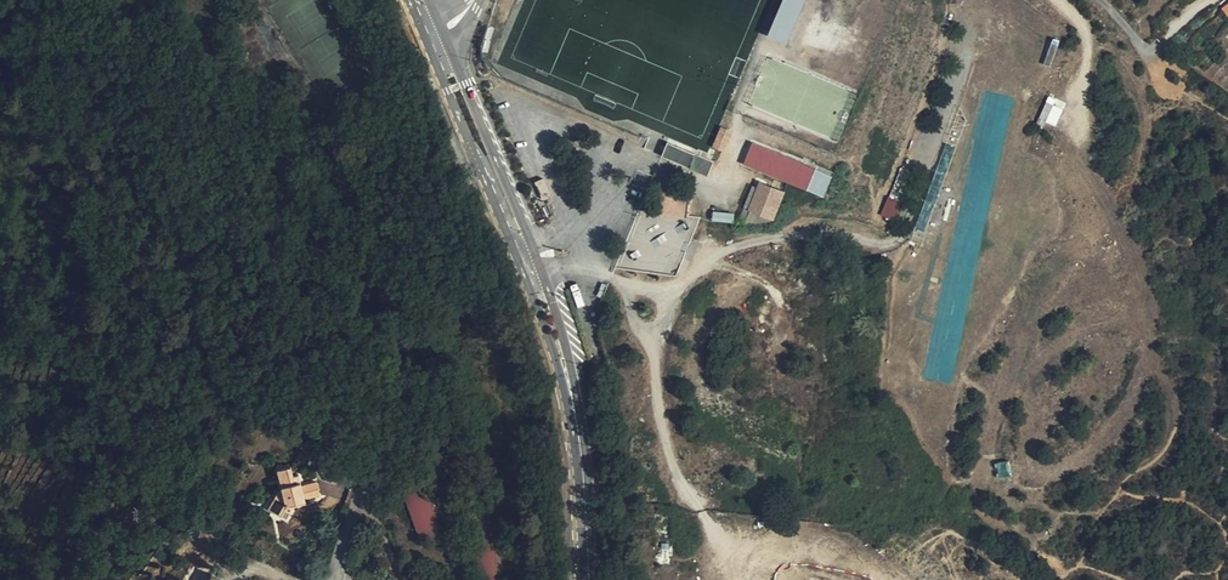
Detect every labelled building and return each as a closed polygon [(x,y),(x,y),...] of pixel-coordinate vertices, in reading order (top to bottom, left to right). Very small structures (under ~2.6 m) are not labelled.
[(770,34),(790,42),(807,0),(784,0),(770,34)] [(1050,95),(1040,117),(1057,124),(1067,102),(1050,95)] [(354,129),(347,134),(352,142),(356,139),(353,135),(357,133),(354,129)] [(710,156),(670,141),(665,154),(711,172),(717,159),(710,156)] [(746,141),(739,160),(811,189),(818,171),(746,141)] [(785,188),(765,180),(756,203),(776,210),(785,188)] [(687,192),(662,182),(655,199),(680,210),(687,192)] [(284,493),(273,510),(287,518),(294,506),(297,502),(306,500),(305,498),(321,494),(317,481),(303,485),(300,474),(294,475),(291,466),(278,469),(282,484),(284,493)] [(402,486),(420,540),(443,533),(424,478),(402,486)] [(284,493),(282,484),(268,507),(273,510),(284,493)] [(652,529),(670,530),(670,515),(653,514),(652,529)] [(474,579),(498,579),(496,516),(473,517),(474,579)]
